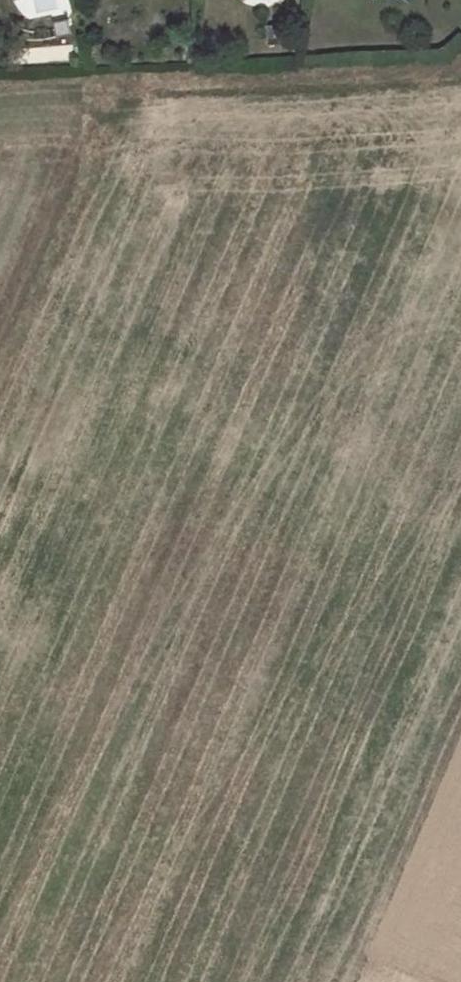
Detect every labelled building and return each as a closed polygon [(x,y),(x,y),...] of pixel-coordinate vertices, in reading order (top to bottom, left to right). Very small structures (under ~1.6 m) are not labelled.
[(282,26),(266,27),(267,38),(282,37),(282,26)] [(50,43),(38,44),(39,53),(50,52),(50,43)]
